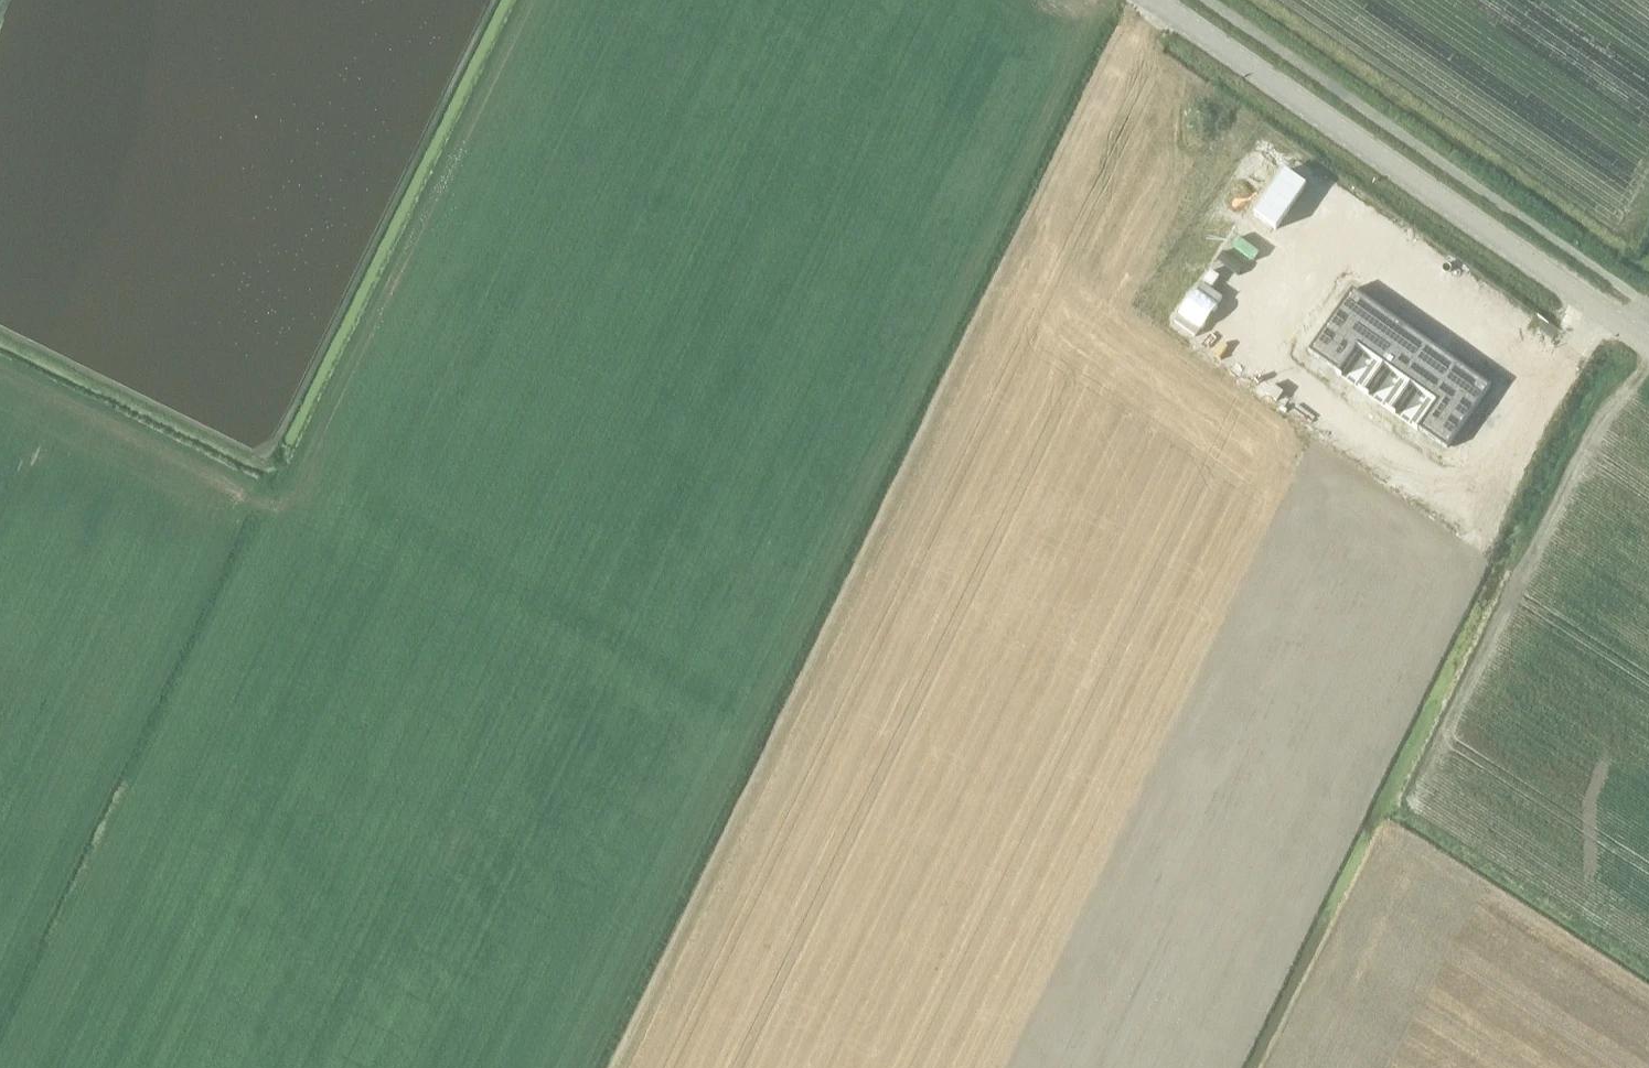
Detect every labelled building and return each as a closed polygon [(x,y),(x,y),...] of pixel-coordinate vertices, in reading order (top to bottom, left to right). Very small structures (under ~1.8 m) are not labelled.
[(1351,291),(1308,352),(1336,371),(1355,345),(1437,403),(1418,429),(1446,449),(1489,388),(1351,291)]
